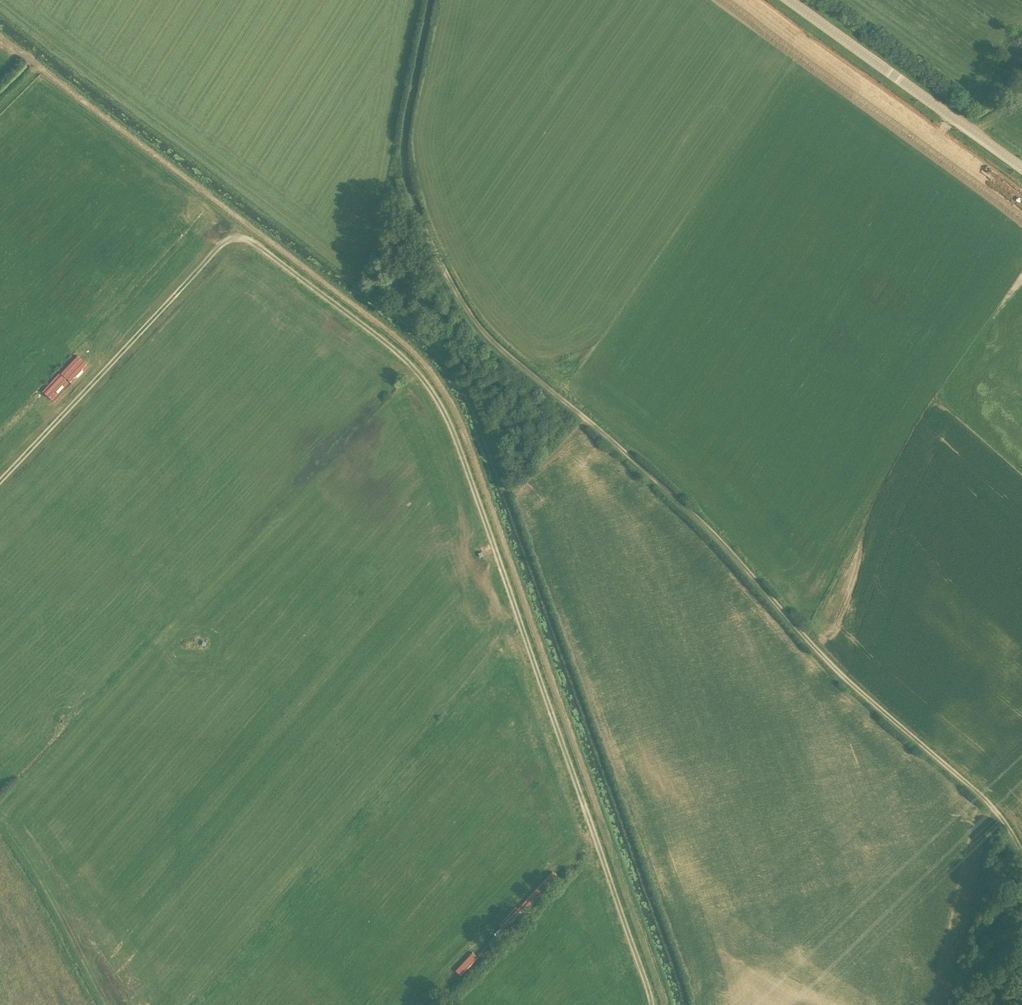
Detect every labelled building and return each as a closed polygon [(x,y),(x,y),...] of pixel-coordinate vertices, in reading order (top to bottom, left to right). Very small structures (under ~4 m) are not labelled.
[(79,354),(62,373),(73,383),(90,364),(79,354)] [(41,406),(48,400),(42,393),(35,400),(41,406)]
